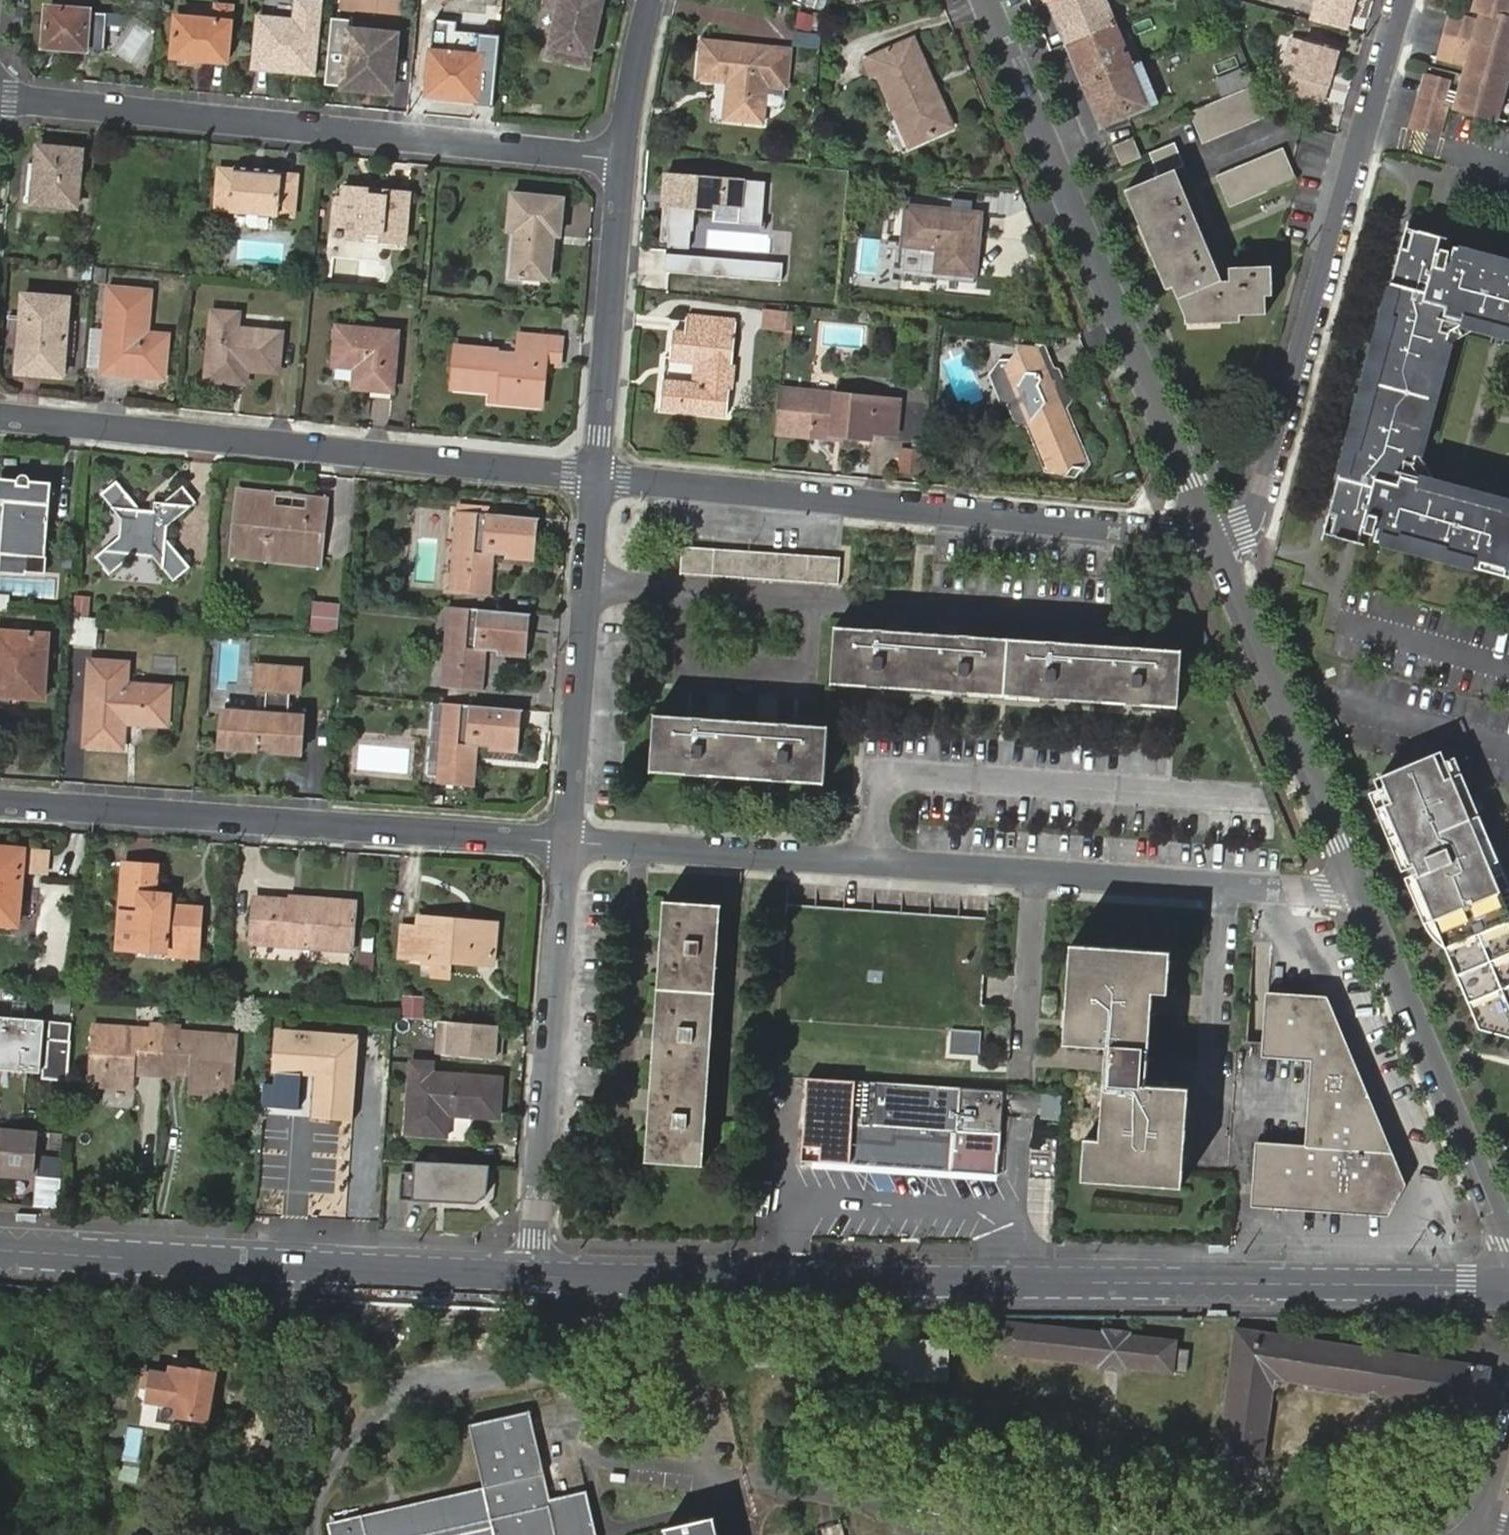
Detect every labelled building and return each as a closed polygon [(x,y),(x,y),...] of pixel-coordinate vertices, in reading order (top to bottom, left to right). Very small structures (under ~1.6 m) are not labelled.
[(542,8),(557,11),(549,50),(594,59),(606,0),(543,0),(542,8)] [(1071,44),(1114,26),(1103,0),(1058,0),(1053,2),(1071,44)] [(1354,0),(1317,0),(1315,7),(1349,17),(1354,0)] [(1475,10),(1482,12),(1508,20),(1508,0),(1477,0),(1475,10)] [(178,18),(174,60),(229,66),(235,10),(219,9),(217,23),(178,18)] [(50,10),(47,49),(86,52),(87,48),(103,49),(106,15),(50,10)] [(796,44),(821,47),(825,13),(800,10),(796,44)] [(1467,68),(1469,59),(1441,51),(1450,21),(1477,29),(1480,21),(1480,19),(1449,11),(1436,60),(1467,68)] [(1508,66),(1508,20),(1482,12),(1480,19),(1480,21),(1477,29),(1469,59),(1467,68),(1464,77),(1503,88),(1508,66)] [(292,69),(315,71),(319,27),(261,21),(255,71),(291,75),(292,69)] [(1469,59),(1477,29),(1450,21),(1441,51),(1469,59)] [(494,100),(499,50),(483,49),(482,58),(454,56),(455,43),(456,24),(435,22),(428,98),(478,102),(478,99),(494,100)] [(347,85),(351,32),(350,28),(332,26),(326,89),(346,90),(347,85)] [(1071,44),(1088,86),(1132,67),(1114,26),(1071,44)] [(351,32),(347,85),(372,87),(371,92),(392,94),(397,37),(351,32)] [(916,33),(866,54),(872,68),(879,66),(909,138),(952,120),(936,81),(932,83),(928,73),(932,71),(916,33)] [(770,48),(704,41),(700,79),(731,82),(728,119),(763,123),(765,105),(770,48)] [(483,46),(455,43),(454,56),(482,58),(483,49),(483,46)] [(1301,83),(1297,98),(1324,106),(1339,53),(1305,44),(1294,80),(1301,83)] [(787,87),(790,50),(770,48),(765,105),(779,107),(783,103),(784,87),(787,87)] [(1155,103),(1139,65),(1132,67),(1088,86),(1104,124),(1125,115),(1127,119),(1150,110),(1148,106),(1155,103)] [(1215,82),(1221,97),(1249,84),(1243,70),(1215,82)] [(1445,89),(1447,82),(1426,76),(1424,83),(1445,89)] [(1495,118),(1503,88),(1464,77),(1460,93),(1456,108),(1495,118)] [(1456,108),(1460,93),(1445,89),(1424,83),(1420,98),(1445,105),(1456,108)] [(1201,147),(1268,119),(1256,87),(1187,116),(1201,147)] [(1441,123),(1445,105),(1420,98),(1414,116),(1441,123)] [(1437,135),(1441,123),(1414,116),(1411,127),(1437,135)] [(1114,150),(1121,167),(1139,160),(1131,143),(1114,150)] [(1126,193),(1166,292),(1174,289),(1186,319),(1186,327),(1241,326),(1241,317),(1266,316),(1266,299),(1273,299),(1273,270),(1227,271),(1227,283),(1219,283),(1173,174),(1182,169),(1173,146),(1147,157),(1157,180),(1126,193)] [(32,168),(28,202),(58,205),(58,209),(76,210),(81,153),(39,149),(37,169),(32,168)] [(1215,180),(1227,212),(1297,182),(1283,151),(1215,180)] [(236,173),(222,173),(219,200),(234,202),(233,208),(283,212),(283,216),(297,217),(300,180),(286,178),(286,175),(237,171),(236,173)] [(764,224),(767,181),(667,173),(662,240),(670,240),(670,246),(691,247),(692,229),(694,229),(696,206),(715,207),(715,203),(741,204),(740,222),(764,224)] [(406,242),(409,197),(344,193),(340,237),(406,242)] [(513,238),(510,283),(548,286),(552,240),(558,240),(560,203),(508,199),(505,236),(513,238)] [(905,200),(902,240),(938,242),(936,266),(975,269),(980,206),(905,200)] [(1446,334),(1461,325),(1508,338),(1508,269),(1476,260),(1478,254),(1453,247),(1450,263),(1445,261),(1447,256),(1435,253),(1439,240),(1405,231),(1381,321),(1388,323),(1355,443),(1349,441),(1328,514),(1324,534),(1359,544),(1362,532),(1374,535),(1374,534),(1377,534),(1375,542),(1398,548),(1400,541),(1435,550),(1434,557),(1480,570),(1482,563),(1508,570),(1508,509),(1508,508),(1508,501),(1416,478),(1410,467),(1446,334)] [(698,274),(699,256),(665,254),(664,272),(698,274)] [(1478,254),(1476,260),(1508,269),(1508,262),(1478,254)] [(718,275),(719,257),(699,256),(698,274),(718,275)] [(783,279),(784,261),(719,257),(718,275),(783,279)] [(110,289),(102,373),(163,378),(167,337),(147,334),(150,293),(110,289)] [(25,295),(18,369),(40,371),(40,376),(62,378),(69,299),(25,295)] [(763,330),(794,332),(796,310),(766,307),(763,330)] [(212,312),(209,343),(215,344),(213,361),(207,361),(205,381),(234,383),(235,370),(248,371),(279,374),(283,335),(238,330),(238,314),(212,312)] [(665,383),(662,409),(730,416),(739,323),(688,318),(686,336),(675,335),(673,359),(694,362),(703,362),(700,387),(692,386),(665,383)] [(1355,443),(1388,323),(1381,321),(1349,441),(1355,443)] [(341,328),(338,365),(361,368),(358,387),(395,391),(401,335),(341,328)] [(498,363),(499,352),(458,348),(455,388),(493,391),(503,392),(502,402),(544,406),(551,340),(523,336),(521,354),(520,365),(498,363)] [(1066,468),(1069,476),(1079,477),(1087,468),(1064,410),(1068,405),(1064,395),(1068,389),(1063,376),(1056,375),(1047,351),(1026,350),(1011,368),(1005,367),(999,375),(1009,400),(1015,402),(1023,421),(1034,423),(1052,467),(1066,468)] [(521,354),(499,352),(498,363),(520,365),(521,354)] [(694,362),(692,386),(700,387),(703,362),(694,362)] [(246,384),(248,371),(235,370),(234,383),(246,384)] [(503,392),(493,391),(492,401),(502,402),(503,392)] [(901,436),(903,401),(819,393),(815,434),(875,440),(875,434),(901,436)] [(900,473),(924,475),(926,447),(901,446),(900,473)] [(50,483),(28,482),(28,478),(27,477),(25,474),(20,474),(19,475),(17,476),(16,477),(16,481),(0,480),(0,561),(43,564),(50,483)] [(120,520),(119,538),(95,558),(109,575),(134,554),(150,555),(172,581),(188,567),(166,541),(167,525),(195,502),(180,485),(160,503),(153,503),(152,511),(139,510),(115,482),(100,496),(120,520)] [(272,515),(274,497),(238,493),(232,558),(267,562),(268,555),(321,560),(324,534),(307,533),(309,519),(292,517),(272,515)] [(294,499),(274,497),(272,515),(292,517),(294,499)] [(311,501),(309,519),(307,533),(324,534),(326,503),(311,501)] [(450,591),(458,592),(464,511),(457,510),(450,591)] [(464,511),(458,592),(492,595),(495,571),(492,571),(493,555),(538,559),(540,535),(534,535),(536,517),(464,511)] [(1435,550),(1400,541),(1398,548),(1434,557),(1435,550)] [(684,548),(682,577),(840,589),(843,560),(684,548)] [(268,555),(267,562),(321,568),(321,560),(268,555)] [(10,610),(12,593),(0,592),(0,609),(10,610)] [(76,593),(74,615),(90,616),(92,594),(76,593)] [(337,633),(339,603),(312,600),(310,630),(337,633)] [(457,610),(449,610),(441,691),(449,692),(457,610)] [(530,658),(532,635),(526,635),(527,617),(457,610),(449,692),(484,695),(486,670),(483,669),(484,653),(530,658)] [(839,628),(835,686),(1181,708),(1184,651),(839,628)] [(1,692),(22,694),(22,698),(45,699),(50,637),(0,632),(0,660),(4,661),(1,692)] [(93,663),(88,745),(125,748),(126,723),(169,726),(171,688),(129,685),(129,665),(93,663)] [(303,752),(304,713),(289,713),(289,691),(298,691),(299,666),(255,665),(254,690),(265,690),(265,713),(222,712),(222,749),(257,750),(258,740),(276,741),(275,751),(303,752)] [(441,783),(448,703),(440,702),(433,782),(441,783)] [(16,715),(17,704),(0,703),(0,714),(16,715)] [(522,749),(524,728),(517,727),(519,708),(448,703),(441,783),(476,787),(478,763),(474,762),(476,745),(522,749)] [(655,716),(652,773),(828,784),(832,727),(655,716)] [(1508,1039),(1508,908),(1484,848),(1480,851),(1466,822),(1474,818),(1462,792),(1454,774),(1448,777),(1443,765),(1438,753),(1381,778),(1385,788),(1390,800),(1384,803),(1397,837),(1404,833),(1411,848),(1415,859),(1412,861),(1417,872),(1413,874),(1479,1031),(1508,1039)] [(1456,759),(1443,765),(1448,777),(1454,774),(1463,771),(1456,759)] [(1398,866),(1412,861),(1415,859),(1411,848),(1403,851),(1397,837),(1384,803),(1390,800),(1385,788),(1369,796),(1398,866)] [(1480,851),(1484,848),(1494,844),(1471,789),(1462,792),(1474,818),(1466,822),(1480,851)] [(1403,851),(1411,848),(1404,833),(1397,837),(1403,851)] [(17,925),(24,850),(0,848),(0,924),(17,925)] [(36,848),(33,870),(50,873),(53,850),(36,848)] [(154,907),(155,896),(157,869),(126,867),(119,948),(166,952),(166,943),(199,945),(202,910),(170,907),(154,907)] [(170,897),(155,896),(154,907),(170,907),(170,897)] [(292,903),(256,901),(253,945),(354,951),(357,902),(303,898),(302,904),(292,903)] [(663,902),(644,1162),(705,1167),(723,907),(663,902)] [(466,928),(467,922),(421,917),(419,928),(405,927),(402,959),(493,967),(496,931),(466,928)] [(497,924),(467,922),(466,928),(496,931),(497,924)] [(166,943),(166,952),(165,958),(197,961),(199,945),(166,943)] [(1108,1048),(1101,1140),(1086,1139),(1084,1181),(1185,1188),(1191,1090),(1149,1087),(1154,993),(1169,994),(1172,953),(1072,946),(1065,1045),(1108,1048)] [(359,951),(359,969),(376,969),(375,951),(359,951)] [(406,992),(402,1015),(424,1018),(428,996),(406,992)] [(1259,1146),(1256,1195),(1382,1202),(1390,1181),(1313,997),(1268,994),(1265,1057),(1314,1060),(1309,1148),(1259,1146)] [(1382,1202),(1256,1195),(1255,1205),(1389,1213),(1401,1182),(1398,1174),(1323,997),(1313,997),(1390,1181),(1382,1202)] [(0,1019),(0,1050),(7,1050),(6,1066),(40,1069),(44,1022),(0,1019)] [(504,1026),(437,1020),(433,1055),(501,1061),(504,1026)] [(44,1022),(40,1069),(49,1070),(52,1023),(44,1022)] [(146,1079),(161,1080),(164,1030),(149,1029),(148,1036),(91,1032),(87,1085),(133,1088),(135,1075),(147,1076),(146,1079)] [(164,1030),(161,1080),(177,1082),(178,1078),(189,1080),(188,1092),(234,1096),(238,1043),(181,1039),(181,1032),(164,1030)] [(277,1038),(274,1076),(315,1079),(312,1118),(352,1121),(358,1043),(277,1038)] [(5,1074),(40,1077),(40,1069),(6,1066),(7,1050),(0,1050),(0,1074),(5,1074)] [(430,1068),(411,1067),(410,1067),(405,1137),(421,1138),(423,1116),(498,1122),(501,1082),(430,1076),(430,1068)] [(961,1090),(856,1082),(849,1167),(864,1168),(999,1178),(1005,1093),(961,1090)] [(133,1088),(87,1085),(87,1092),(133,1095),(133,1088)] [(234,1102),(234,1096),(188,1092),(188,1099),(234,1102)] [(36,1131),(0,1128),(0,1174),(32,1177),(36,1131)] [(60,1183),(62,1163),(39,1161),(37,1182),(60,1183)] [(487,1167),(412,1163),(411,1201),(474,1205),(484,1196),(487,1167)] [(1001,1323),(999,1354),(1100,1366),(1099,1369),(1112,1371),(1127,1372),(1127,1369),(1175,1374),(1175,1371),(1188,1373),(1189,1353),(1177,1351),(1177,1342),(1132,1337),(1132,1333),(1103,1330),(1102,1333),(1001,1323)] [(1228,1386),(1218,1458),(1228,1460),(1241,1462),(1263,1465),(1265,1452),(1275,1392),(1285,1384),(1299,1382),(1315,1385),(1332,1388),(1349,1391),(1366,1394),(1382,1397),(1399,1400),(1416,1403),(1433,1406),(1449,1409),(1466,1412),(1482,1414),(1484,1404),(1495,1399),(1497,1387),(1487,1378),(1489,1369),(1434,1360),(1430,1354),(1423,1353),(1417,1358),(1236,1329),(1228,1386)] [(945,1380),(946,1345),(867,1342),(866,1378),(938,1380),(945,1380)] [(179,1407),(178,1417),(211,1420),(212,1411),(218,1412),(219,1397),(214,1396),(216,1372),(216,1369),(216,1367),(215,1365),(213,1364),(211,1362),(209,1360),(206,1359),(203,1359),(199,1360),(197,1361),(194,1363),(192,1367),(191,1370),(172,1368),(171,1376),(154,1374),(154,1377),(146,1376),(145,1389),(153,1390),(152,1404),(179,1407)] [(329,1521),(331,1534),(592,1534),(586,1493),(549,1501),(529,1414),(470,1425),(481,1488),(329,1521)] [(140,1454),(144,1428),(131,1426),(127,1452),(140,1454)] [(717,1514),(663,1527),(665,1534),(721,1534),(717,1514)]
